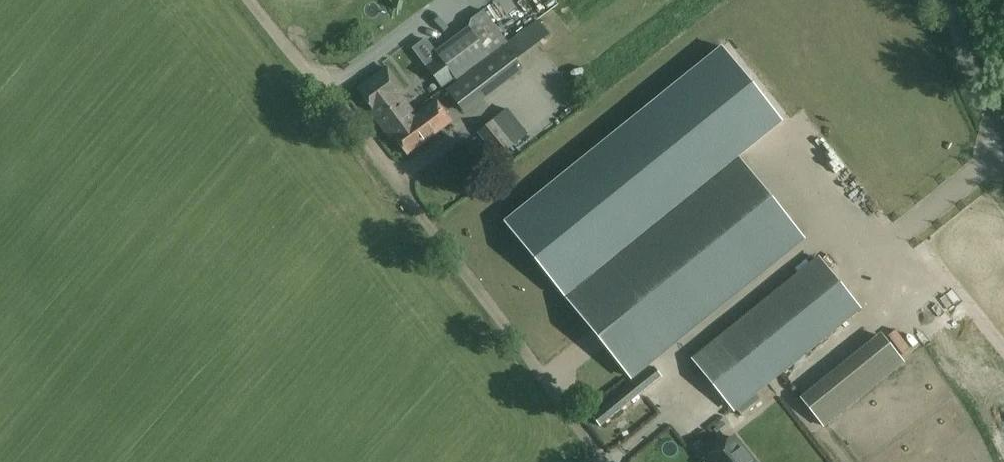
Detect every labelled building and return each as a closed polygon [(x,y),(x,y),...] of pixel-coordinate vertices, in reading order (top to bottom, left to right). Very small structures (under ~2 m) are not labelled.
[(443,87),(503,43),(486,20),(426,64),(443,87)] [(565,54),(579,44),(574,36),(559,46),(565,54)] [(501,222),(563,298),(630,382),(805,240),(740,155),(780,123),(719,46),(501,222)] [(520,67),(506,48),(446,92),(460,111),(520,67)] [(436,99),(412,117),(395,95),(403,89),(387,67),(359,88),(374,109),(373,113),(379,121),(384,121),(392,132),(408,154),(452,121),(436,99)] [(561,94),(570,87),(553,67),(544,74),(561,94)] [(515,145),(494,118),(477,131),(498,158),(515,145)] [(861,310),(819,257),(690,361),(732,414),(861,310)] [(905,364),(881,334),(800,399),(824,429),(905,364)] [(734,436),(702,461),(704,461),(754,461),(734,436)]
